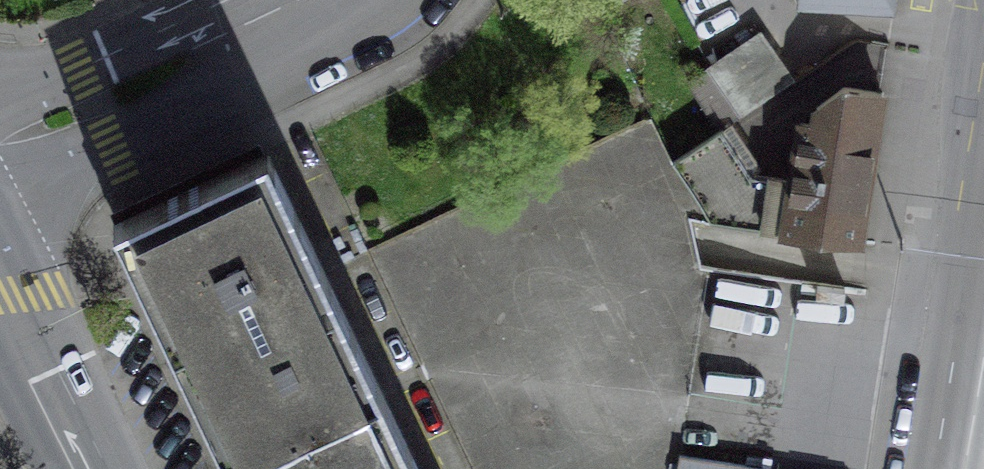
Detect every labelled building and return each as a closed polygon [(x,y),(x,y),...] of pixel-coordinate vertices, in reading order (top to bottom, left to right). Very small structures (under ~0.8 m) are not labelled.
[(803,86),(766,33),(713,69),(750,122),(803,86)] [(883,246),(901,96),(812,86),(794,235),(883,246)] [(265,155),(119,216),(235,468),(414,468),(265,155)] [(667,456),(665,468),(751,468),(667,456)]
